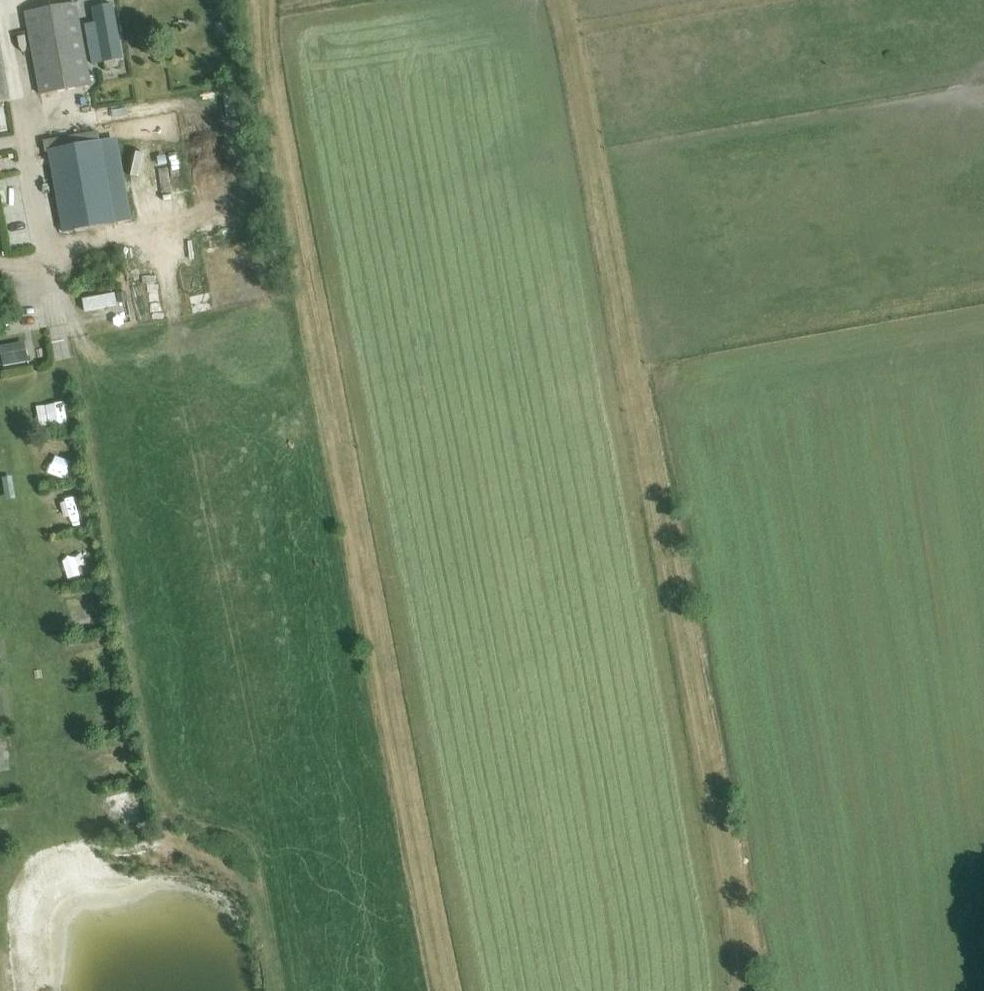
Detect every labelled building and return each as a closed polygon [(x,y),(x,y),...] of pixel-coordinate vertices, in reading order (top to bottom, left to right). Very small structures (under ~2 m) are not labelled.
[(39,94),(91,85),(75,2),(24,12),(39,94)] [(91,64),(122,59),(112,3),(90,7),(94,29),(86,31),(91,64)] [(9,100),(0,54),(0,102),(9,100)] [(47,135),(48,149),(103,144),(101,129),(47,135)] [(118,290),(85,294),(86,308),(120,304),(118,290)] [(27,361),(25,350),(0,355),(2,366),(27,361)] [(71,492),(53,511),(64,521),(82,502),(71,492)]
